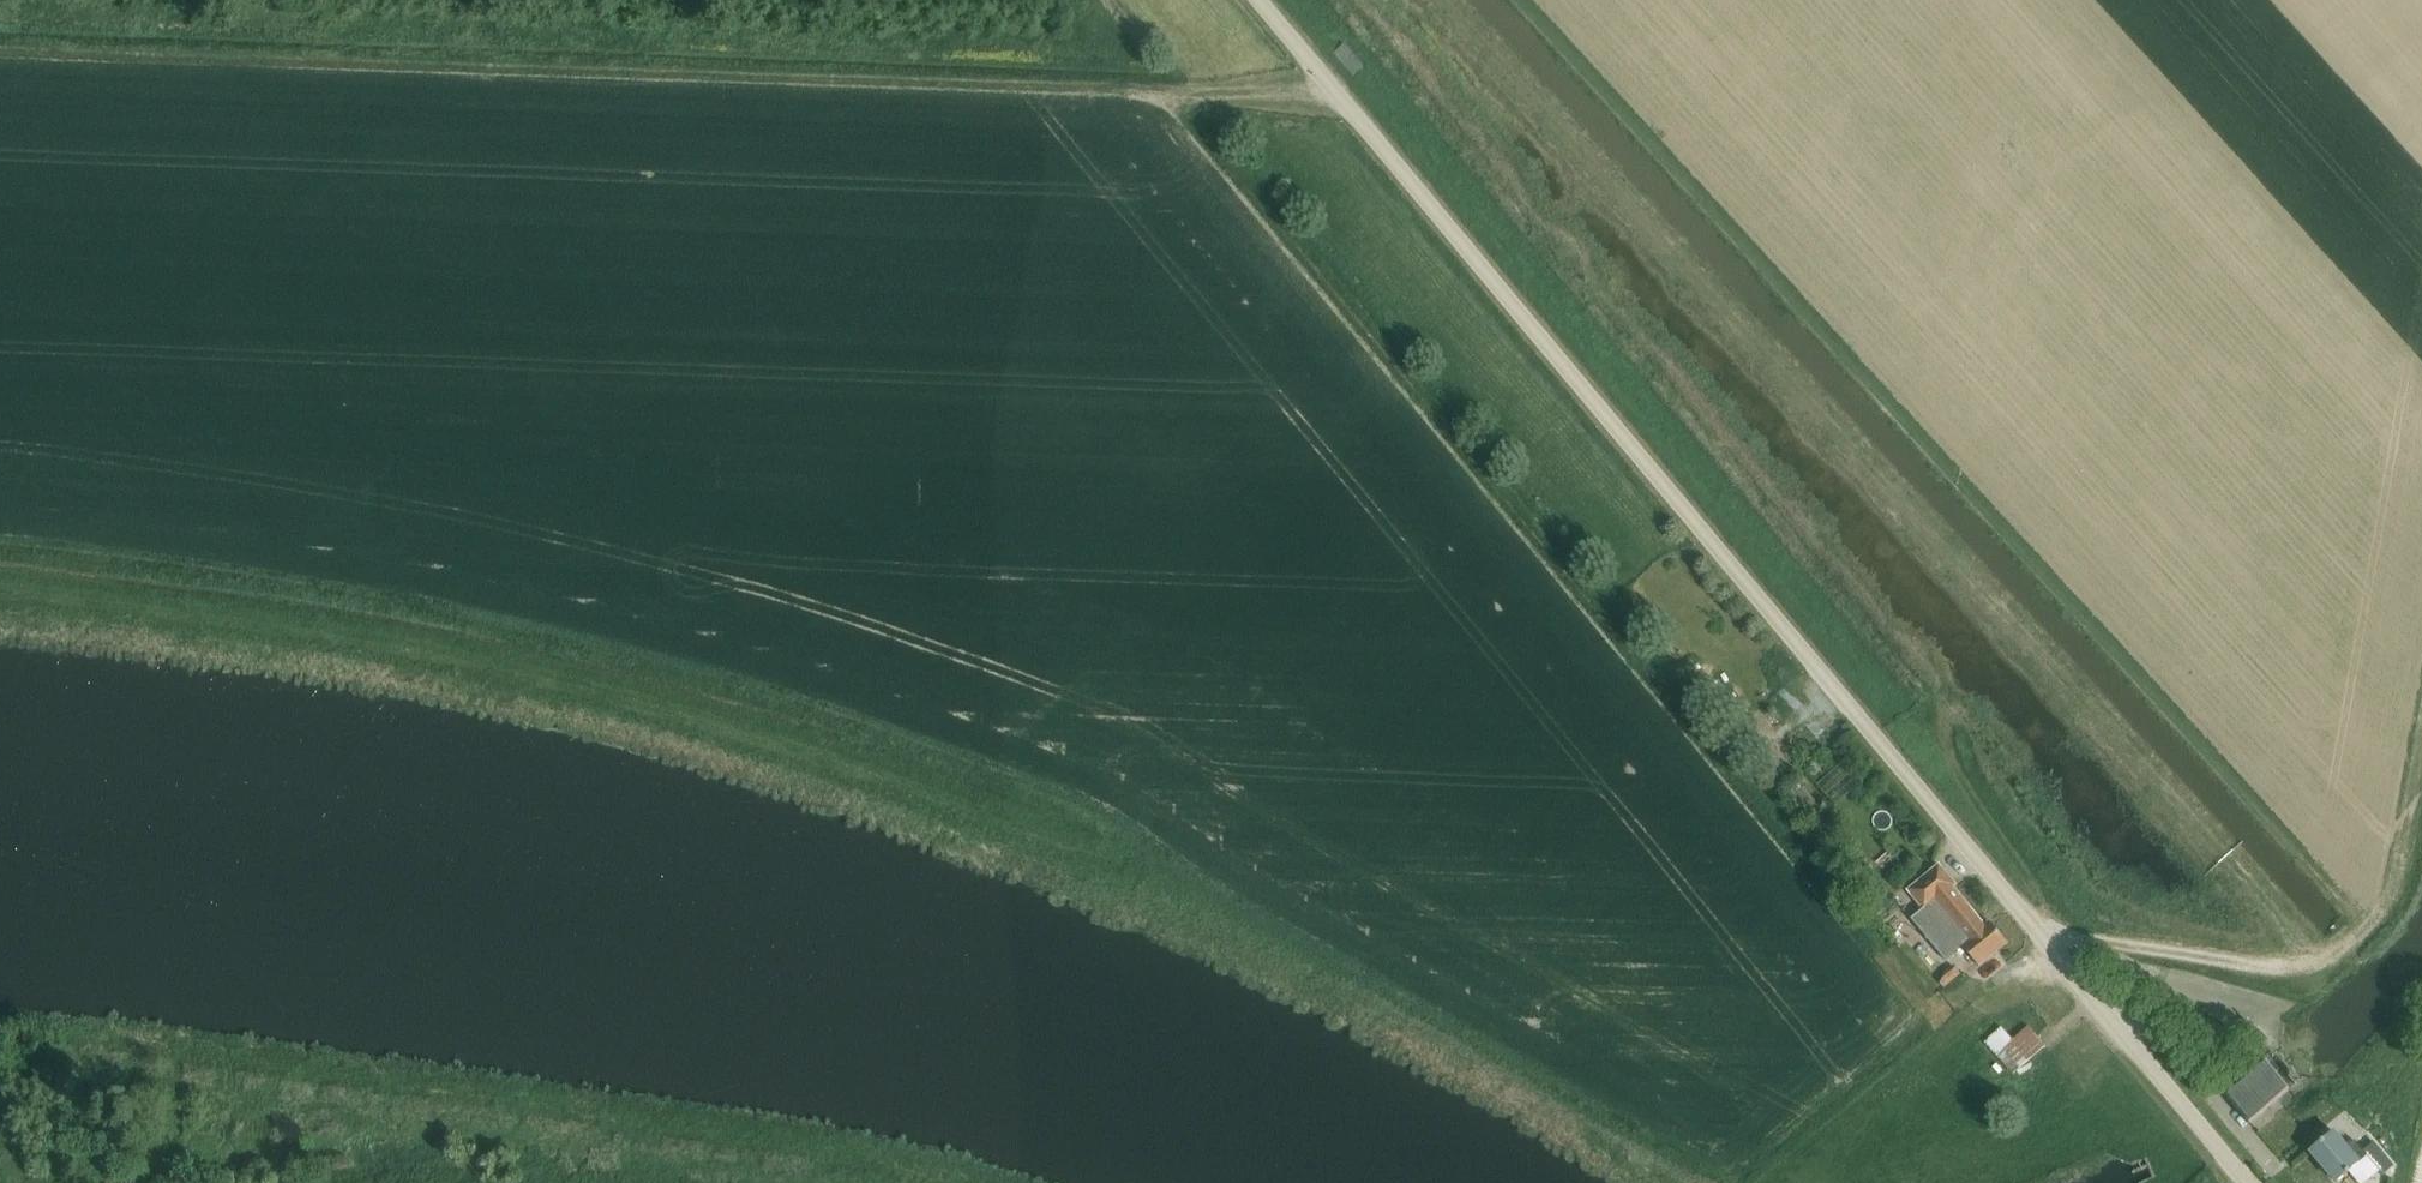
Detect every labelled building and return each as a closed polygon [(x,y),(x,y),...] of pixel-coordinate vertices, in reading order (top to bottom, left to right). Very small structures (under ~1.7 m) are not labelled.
[(1984,925),(1952,886),(1954,884),(1937,863),(1905,890),(1954,949),(1961,943),(1978,964),(2006,940),(1989,920),(1984,925)] [(2044,1045),(2026,1025),(2010,1038),(2000,1026),(1982,1041),(2009,1074),(2044,1045)] [(2249,1122),(2288,1089),(2265,1061),(2225,1094),(2249,1122)] [(2348,1145),(2334,1129),(2309,1150),(2335,1181),(2360,1161),(2358,1158),(2364,1153),(2382,1174),(2393,1165),(2373,1141),(2362,1150),(2354,1140),(2348,1145)]
